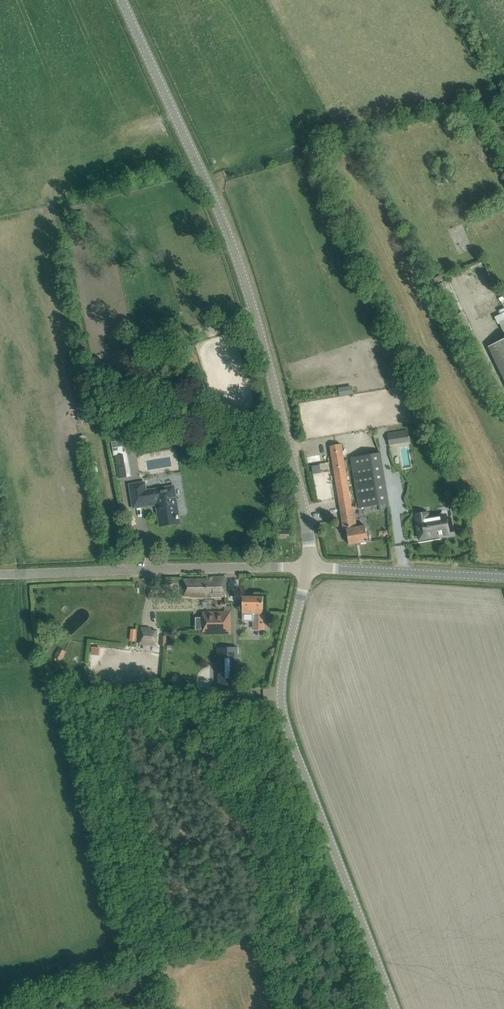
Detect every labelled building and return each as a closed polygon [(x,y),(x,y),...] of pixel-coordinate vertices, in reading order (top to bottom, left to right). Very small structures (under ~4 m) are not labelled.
[(489,346),(503,378),(503,339),(489,346)] [(389,444),(410,442),(408,429),(388,431),(389,444)] [(114,444),(118,477),(130,476),(127,442),(114,444)] [(340,444),(330,446),(344,530),(347,529),(350,544),(357,543),(354,528),(349,529),(347,518),(349,517),(347,509),(354,508),(354,507),(352,507),(350,490),(343,444),(340,444)] [(389,503),(382,452),(351,456),(359,508),(389,503)] [(320,465),(313,466),(314,473),(321,472),(320,465)] [(131,485),(132,496),(134,506),(158,502),(158,506),(160,506),(161,511),(159,511),(161,525),(179,523),(179,519),(178,515),(173,487),(156,490),(156,489),(146,491),(144,483),(131,485)] [(349,517),(347,518),(349,529),(354,528),(357,543),(371,541),(370,532),(369,531),(368,532),(366,525),(357,527),(354,508),(347,509),(349,517)] [(458,515),(430,514),(430,528),(436,528),(436,531),(458,532),(458,529),(460,529),(460,521),(458,521),(458,515)] [(226,576),(217,576),(207,577),(207,579),(183,579),(184,595),(188,595),(188,597),(217,596),(226,596),(226,576)] [(263,597),(243,596),(243,613),(253,613),(253,627),(263,627),(263,597)] [(226,602),(222,602),(221,602),(221,612),(203,612),(203,634),(231,633),(231,606),(227,606),(226,602)] [(150,629),(141,628),(139,645),(156,646),(157,632),(150,632),(150,629)] [(238,647),(228,647),(217,647),(218,689),(238,689),(238,647)] [(67,652),(59,648),(55,656),(62,660),(67,652)]
